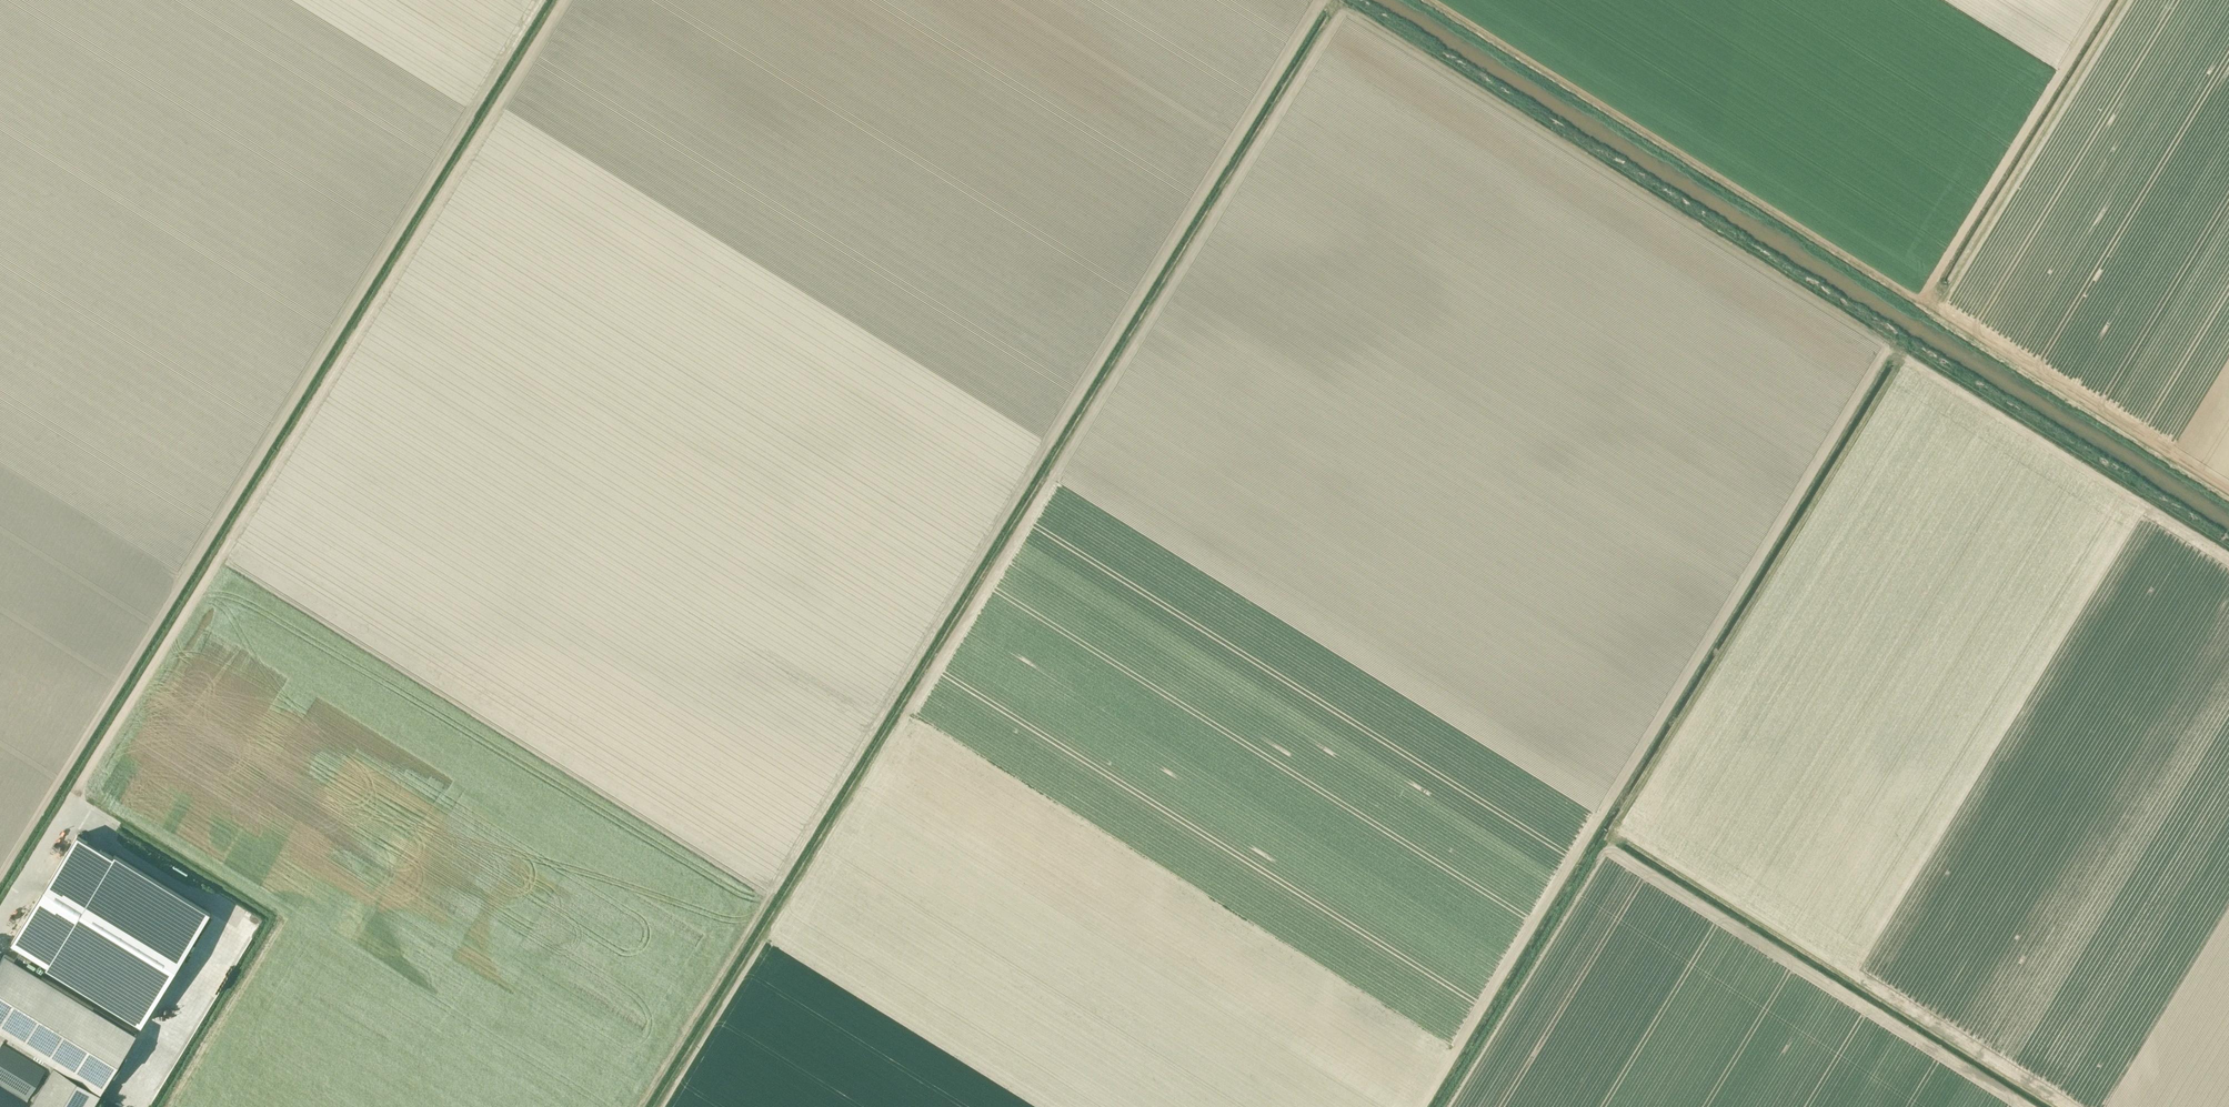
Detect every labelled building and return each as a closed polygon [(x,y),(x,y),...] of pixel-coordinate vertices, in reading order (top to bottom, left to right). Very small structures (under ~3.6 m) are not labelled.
[(21,948),(14,959),(41,976),(48,964),(143,1022),(208,915),(77,835),(11,942),(21,948)] [(99,1095),(55,1068),(57,1064),(101,1091),(136,1034),(41,976),(14,959),(4,953),(0,961),(0,1106),(92,1106),(99,1095)]
